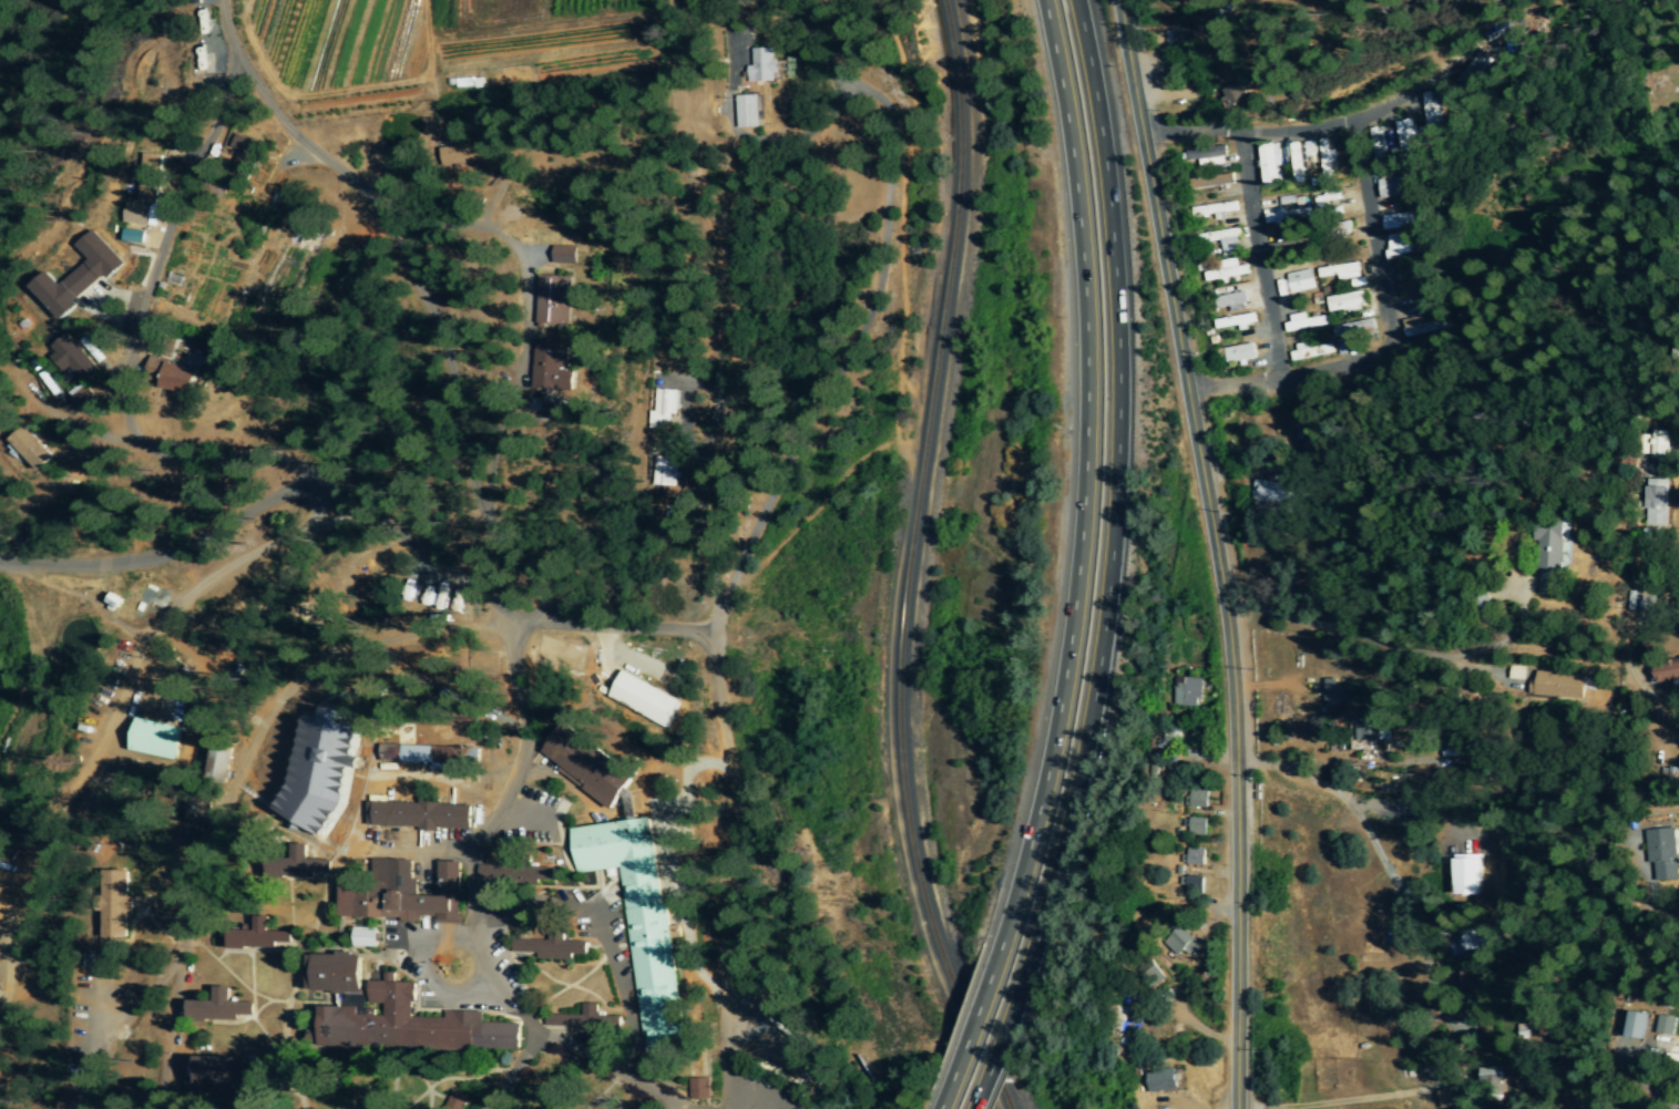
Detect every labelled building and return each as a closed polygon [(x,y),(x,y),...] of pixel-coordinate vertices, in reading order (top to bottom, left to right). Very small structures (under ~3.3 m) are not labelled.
[(746,67),(746,83),(776,82),(775,59),(772,59),(772,48),(751,49),(751,67),(746,67)] [(1489,61),(1474,52),(1458,80),(1473,89),(1489,61)] [(1228,109),(1243,100),(1234,84),(1219,93),(1228,109)] [(1442,134),(1437,91),(1421,93),(1427,136),(1442,134)] [(758,96),(735,97),(736,129),(759,128),(758,96)] [(1402,154),(1421,148),(1412,118),(1393,124),(1402,154)] [(229,149),(237,151),(231,172),(248,177),(257,143),(233,136),(229,149)] [(1317,140),(1323,183),(1333,182),(1330,163),(1336,162),(1334,150),(1328,151),(1327,139),(1317,140)] [(1304,183),(1302,172),(1308,171),(1306,157),(1316,156),(1314,141),(1288,145),(1295,184),(1304,183)] [(1259,145),(1262,186),(1283,184),(1282,174),(1281,174),(1278,144),(1259,145)] [(1224,166),(1223,148),(1185,150),(1185,161),(1197,160),(1197,167),(1224,166)] [(1380,200),(1408,195),(1404,175),(1376,180),(1380,200)] [(1213,216),(1236,212),(1234,201),(1189,209),(1191,218),(1213,214),(1213,216)] [(1264,213),(1265,224),(1309,220),(1308,208),(1264,213)] [(1420,224),(1418,211),(1380,217),(1382,230),(1420,224)] [(1194,235),(1196,245),(1218,241),(1221,255),(1239,252),(1235,228),(1194,235)] [(142,244),(143,231),(123,229),(121,243),(142,244)] [(86,260),(58,286),(46,272),(29,288),(59,322),(75,307),(72,304),(119,262),(91,231),(74,246),(86,260)] [(1383,236),(1385,259),(1406,257),(1404,234),(1383,236)] [(575,265),(576,247),(552,246),(551,264),(575,265)] [(1236,266),(1235,258),(1214,262),(1215,270),(1201,272),(1203,283),(1248,276),(1246,265),(1236,266)] [(1316,282),(1358,275),(1356,262),(1314,269),(1316,282)] [(1278,294),(1312,290),(1310,271),(1276,275),(1278,294)] [(1399,300),(1408,298),(1412,319),(1399,321),(1402,336),(1431,331),(1421,274),(1395,279),(1399,300)] [(535,325),(568,326),(570,277),(537,276),(535,325)] [(1324,298),(1327,315),(1364,307),(1361,291),(1324,298)] [(1216,309),(1227,307),(1228,312),(1245,310),(1243,293),(1214,297),(1216,309)] [(1257,325),(1254,313),(1212,321),(1214,331),(1237,326),(1238,329),(1257,325)] [(1304,318),(1304,314),(1284,315),(1286,331),(1326,327),(1324,316),(1304,318)] [(1375,333),(1372,319),(1330,327),(1333,341),(1375,333)] [(46,350),(60,367),(65,363),(81,381),(66,395),(83,415),(104,397),(88,379),(96,373),(64,335),(46,350)] [(1330,342),(1311,345),(1311,342),(1290,344),(1292,360),(1331,355),(1330,342)] [(531,390),(571,392),(572,372),(564,371),(565,345),(534,344),(531,390)] [(1222,348),(1224,363),(1255,360),(1253,345),(1222,348)] [(159,390),(193,397),(199,369),(148,360),(144,377),(161,380),(159,390)] [(647,412),(647,429),(669,430),(670,415),(676,416),(677,390),(653,390),(653,412),(647,412)] [(51,458),(22,427),(6,441),(36,472),(51,458)] [(1651,457),(1668,456),(1668,432),(1650,432),(1651,457)] [(670,457),(653,457),(652,486),(676,487),(677,467),(669,466),(670,457)] [(1668,481),(1645,480),(1644,526),(1667,527),(1668,481)] [(1249,504),(1287,507),(1289,484),(1251,481),(1249,504)] [(1540,596),(1563,596),(1563,554),(1567,554),(1567,527),(1540,526),(1540,596)] [(1652,661),(1652,681),(1678,680),(1678,660),(1652,661)] [(1523,667),(1508,666),(1507,679),(1523,680),(1523,667)] [(606,697),(664,728),(678,701),(620,670),(606,697)] [(1527,681),(1527,696),(1581,698),(1583,675),(1533,673),(1533,681),(1527,681)] [(1198,706),(1199,678),(1172,677),(1171,705),(1198,706)] [(1334,686),(1334,678),(1322,679),(1323,704),(1345,703),(1345,686),(1334,686)] [(302,713),(290,777),(289,778),(288,784),(274,809),(296,821),(295,826),(311,835),(320,836),(340,798),(345,774),(349,768),(354,769),(357,758),(350,755),(352,745),(353,742),(357,726),(338,723),(342,707),(325,704),(322,717),(302,713)] [(128,750),(175,760),(182,728),(136,717),(128,750)] [(1369,740),(1383,739),(1382,723),(1346,724),(1347,752),(1369,751),(1369,740)] [(556,771),(608,809),(628,783),(556,730),(540,752),(560,766),(556,771)] [(212,745),(205,777),(225,782),(232,749),(212,745)] [(380,762),(462,764),(463,747),(380,745),(380,762)] [(1206,808),(1207,791),(1188,791),(1188,807),(1206,808)] [(206,826),(212,804),(192,798),(185,820),(206,826)] [(366,827),(470,829),(470,804),(366,803),(366,827)] [(569,827),(574,873),(621,868),(641,1050),(680,1046),(655,818),(569,827)] [(1205,836),(1206,818),(1188,818),(1187,835),(1205,836)] [(1678,878),(1678,872),(1672,827),(1644,831),(1649,863),(1654,862),(1656,881),(1678,878)] [(328,859),(305,859),(306,844),(291,844),(290,859),(266,858),(265,878),(312,879),(312,872),(328,872),(328,859)] [(1203,849),(1182,848),(1181,864),(1203,865),(1203,849)] [(1451,895),(1479,895),(1479,855),(1452,855),(1451,895)] [(477,867),(477,881),(537,881),(553,881),(553,868),(525,867),(525,858),(514,858),(513,867),(477,867)] [(337,917),(419,920),(458,921),(460,862),(437,861),(436,896),(415,895),(416,880),(411,880),(411,860),(371,859),(371,880),(338,879),(337,917)] [(100,869),(99,911),(101,912),(100,949),(127,950),(128,900),(126,900),(126,870),(100,869)] [(1201,877),(1182,877),(1182,893),(1202,893),(1201,877)] [(376,928),(352,927),(352,947),(375,947),(376,928)] [(1196,943),(1180,927),(1164,944),(1180,960),(1196,943)] [(511,939),(510,953),(536,954),(536,959),(571,960),(572,954),(586,955),(586,942),(562,941),(563,930),(532,929),(532,940),(511,939)] [(317,1046),(520,1052),(520,1024),(481,1023),(481,1013),(443,1011),(443,1018),(411,1017),(412,982),(367,981),(366,1003),(381,1004),(381,1015),(358,1014),(360,955),(307,953),(305,991),(333,992),(333,1007),(318,1006),(317,1046)] [(187,1020),(236,1021),(236,1015),(251,1015),(251,1003),(228,1002),(228,987),(212,987),(212,1001),(188,1001),(187,1020)] [(545,1014),(544,1030),(620,1031),(620,1016),(596,1016),(596,1004),(581,1003),(581,1015),(545,1014)] [(1647,1014),(1629,1010),(1624,1036),(1642,1040),(1647,1014)] [(1656,1033),(1673,1035),(1675,1018),(1658,1015),(1656,1033)] [(196,1056),(195,1084),(247,1086),(248,1058),(196,1056)] [(1500,1067),(1478,1068),(1478,1087),(1486,1087),(1486,1102),(1501,1102),(1500,1067)] [(1146,1092),(1176,1090),(1174,1069),(1145,1072),(1146,1092)] [(688,1079),(688,1100),(709,1099),(708,1078),(688,1079)] [(467,1096),(452,1088),(442,1108),(461,1108),(467,1096)] [(1450,1088),(1435,1092),(1440,1108),(1454,1105),(1450,1088)]
